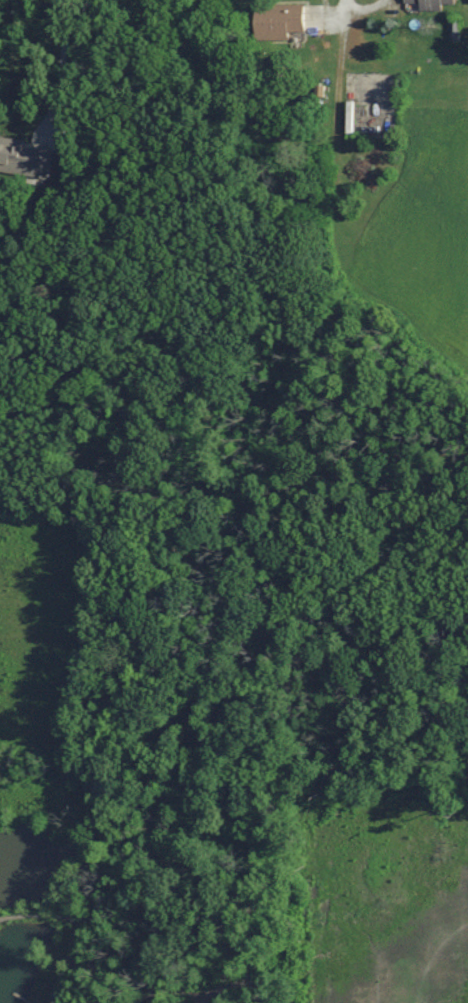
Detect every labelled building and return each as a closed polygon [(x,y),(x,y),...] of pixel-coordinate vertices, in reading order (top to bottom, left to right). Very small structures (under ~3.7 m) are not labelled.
[(408,6),(422,6),(422,9),(447,9),(447,4),(458,4),(458,0),(408,0),(408,6)] [(258,4),(258,40),(307,40),(307,4),(258,4)] [(31,175),(31,168),(51,171),(54,146),(0,139),(0,171),(31,175)]
